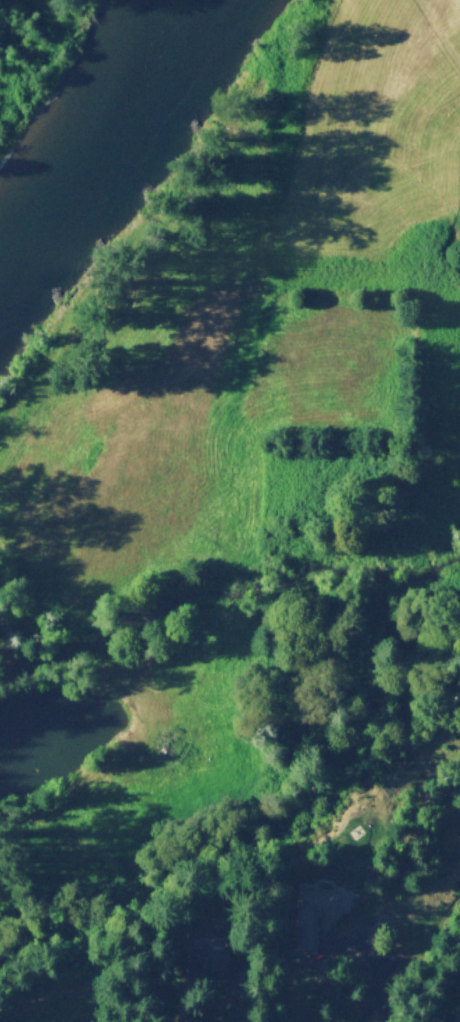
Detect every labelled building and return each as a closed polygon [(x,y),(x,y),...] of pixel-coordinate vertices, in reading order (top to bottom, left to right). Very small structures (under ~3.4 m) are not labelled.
[(305,940),(318,941),(319,916),(342,917),(343,910),(351,910),(352,897),(345,897),(345,888),(308,886),(305,940)]
